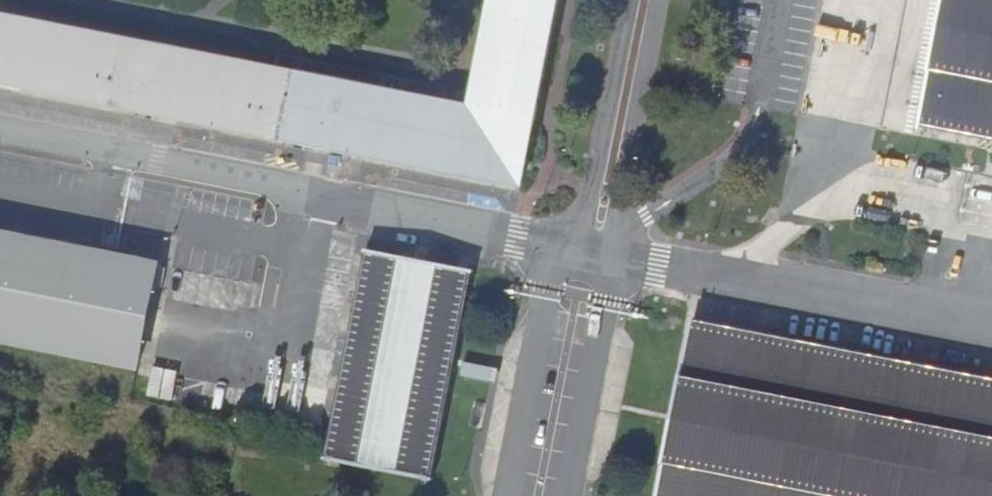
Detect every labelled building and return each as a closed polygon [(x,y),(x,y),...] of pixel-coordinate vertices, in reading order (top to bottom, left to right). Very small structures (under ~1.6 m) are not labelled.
[(467,105),(0,12),(0,93),(488,183),(523,189),(561,0),(487,0),(467,105)] [(919,127),(920,127),(920,126),(991,140),(991,0),(944,0),(919,127)] [(138,367),(153,288),(160,289),(164,269),(0,237),(0,340),(138,367)] [(473,272),(366,251),(365,253),(367,253),(331,439),(327,459),(324,459),(324,461),(432,482),(432,480),(430,480),(471,274),(473,274),(473,272)] [(693,321),(694,320),(693,320),(658,495),(991,495),(991,380),(693,321)] [(464,362),(461,377),(489,383),(492,368),(464,362)]
